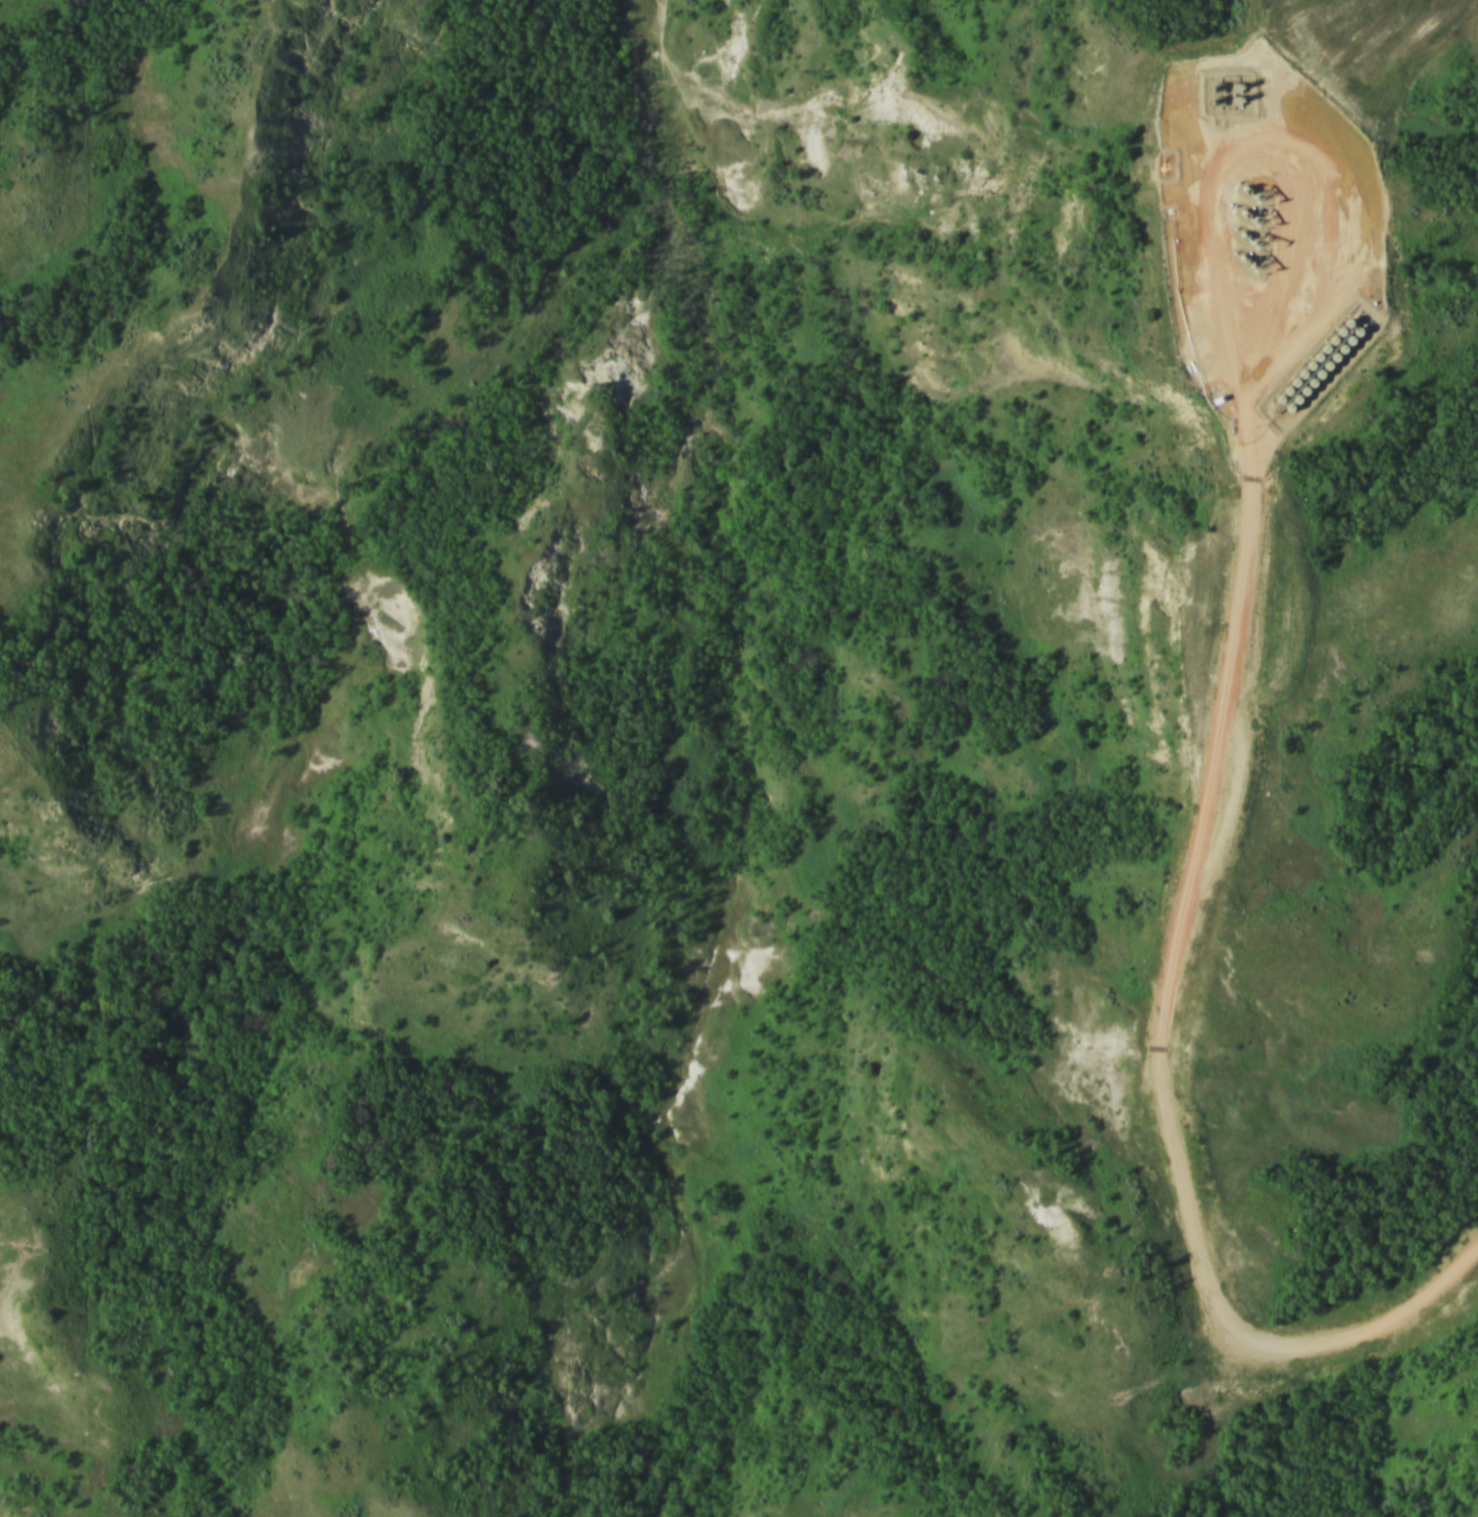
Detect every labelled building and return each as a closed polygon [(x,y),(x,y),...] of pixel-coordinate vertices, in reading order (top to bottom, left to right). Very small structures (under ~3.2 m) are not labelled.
[(1346,330),(1345,331),(1344,331),(1343,330),(1342,329),(1341,328),(1341,327),(1341,326),(1341,324),(1342,324),(1343,323),(1345,323),(1346,323),(1347,324),(1348,325),(1348,326),(1349,327),(1348,329),(1347,330),(1346,330)] [(1339,339),(1337,339),(1336,339),(1335,339),(1334,338),(1333,337),(1333,336),(1333,334),(1334,333),(1334,332),(1336,332),(1337,331),(1338,332),(1339,332),(1340,333),(1341,335),(1341,336),(1340,337),(1340,338),(1339,339)] [(1355,339),(1354,339),(1353,339),(1352,339),(1351,338),(1350,337),(1350,336),(1350,334),(1350,333),(1351,332),(1352,332),(1354,331),(1355,332),(1356,332),(1357,333),(1357,335),(1358,336),(1357,337),(1356,338),(1355,339)] [(1331,347),(1329,347),(1328,347),(1327,347),(1326,346),(1325,345),(1325,344),(1325,342),(1326,341),(1326,340),(1328,340),(1329,339),(1330,340),(1331,340),(1332,341),(1333,343),(1333,344),(1332,345),(1332,346),(1331,347)] [(1348,348),(1347,348),(1346,348),(1344,348),(1343,347),(1343,346),(1342,344),(1343,343),(1343,342),(1344,341),(1345,340),(1346,340),(1348,340),(1349,341),(1350,342),(1350,343),(1350,345),(1350,346),(1349,347),(1348,348)] [(1323,356),(1322,356),(1321,356),(1320,355),(1319,355),(1318,353),(1318,352),(1318,351),(1318,350),(1319,349),(1320,348),(1322,348),(1323,348),(1324,349),(1325,350),(1325,351),(1326,353),(1325,354),(1324,355),(1323,356)] [(1341,356),(1339,357),(1338,357),(1337,356),(1336,355),(1335,354),(1335,353),(1335,352),(1336,350),(1338,349),(1339,349),(1340,349),(1341,350),(1342,351),(1343,352),(1343,353),(1342,355),(1342,356),(1341,356)] [(1316,364),(1315,364),(1313,364),(1312,364),(1311,363),(1310,362),(1310,360),(1310,359),(1311,358),(1312,357),(1313,356),(1314,356),(1315,356),(1317,357),(1317,358),(1318,359),(1318,361),(1318,362),(1317,363),(1316,364)] [(1333,365),(1332,365),(1330,365),(1329,364),(1328,364),(1327,362),(1327,361),(1327,360),(1328,359),(1329,358),(1330,357),(1331,357),(1332,357),(1334,358),(1334,359),(1335,360),(1335,362),(1335,363),(1334,364),(1333,365)] [(1308,372),(1307,372),(1306,372),(1304,372),(1303,371),(1303,370),(1302,369),(1303,367),(1303,366),(1304,365),(1305,365),(1306,364),(1308,365),(1309,365),(1310,366),(1310,368),(1310,369),(1310,370),(1309,371),(1308,372)] [(1325,373),(1324,373),(1323,373),(1322,372),(1321,372),(1320,370),(1320,369),(1320,368),(1320,367),(1321,366),(1322,365),(1324,365),(1325,365),(1326,366),(1327,367),(1327,368),(1328,370),(1327,371),(1326,372),(1325,373)] [(1301,380),(1299,380),(1298,380),(1297,380),(1296,379),(1295,378),(1295,377),(1295,375),(1296,374),(1296,373),(1298,373),(1299,372),(1300,373),(1301,373),(1302,374),(1303,376),(1303,377),(1302,378),(1302,379),(1301,380)] [(1318,381),(1316,381),(1315,381),(1314,381),(1313,380),(1312,379),(1312,377),(1312,376),(1313,375),(1313,374),(1315,373),(1316,373),(1317,373),(1318,374),(1319,375),(1320,376),(1320,378),(1319,379),(1319,380),(1318,381)] [(1293,388),(1292,389),(1291,389),(1290,388),(1289,387),(1288,386),(1288,385),(1288,384),(1288,382),(1289,382),(1290,381),(1292,381),(1293,381),(1294,382),(1295,383),(1295,384),(1296,385),(1295,387),(1294,388),(1293,388)] [(1310,389),(1309,389),(1307,389),(1306,389),(1305,388),(1304,387),(1304,386),(1304,384),(1305,383),(1306,382),(1307,382),(1308,381),(1309,382),(1311,382),(1312,383),(1312,385),(1312,386),(1312,387),(1311,388),(1310,389)] [(1285,397),(1284,397),(1283,397),(1282,397),(1281,396),(1280,395),(1280,393),(1280,392),(1280,391),(1281,390),(1282,389),(1284,389),(1285,389),(1286,390),(1287,391),(1287,392),(1288,394),(1287,395),(1286,396),(1285,397)] [(1302,397),(1300,397),(1299,397),(1298,397),(1297,396),(1296,395),(1296,393),(1296,392),(1297,391),(1297,390),(1299,389),(1300,389),(1301,389),(1302,390),(1303,391),(1304,392),(1304,394),(1303,395),(1303,396),(1302,397)] [(1277,405),(1276,405),(1275,405),(1274,404),(1273,404),(1272,402),(1272,401),(1272,400),(1272,399),(1273,398),(1274,397),(1276,397),(1277,397),(1278,398),(1279,399),(1279,400),(1280,401),(1279,403),(1278,404),(1277,405)] [(1295,405),(1294,406),(1293,406),(1291,405),(1290,404),(1290,403),(1289,402),(1290,401),(1290,399),(1291,399),(1292,398),(1293,398),(1295,398),(1296,399),(1297,400),(1297,401),(1297,402),(1297,404),(1296,405),(1295,405)] [(1287,414),(1286,414),(1285,414),(1284,413),(1283,413),(1282,411),(1282,410),(1282,409),(1282,408),(1283,407),(1284,406),(1286,406),(1287,406),(1288,407),(1289,408),(1289,409),(1290,410),(1289,412),(1288,413),(1287,414)]
